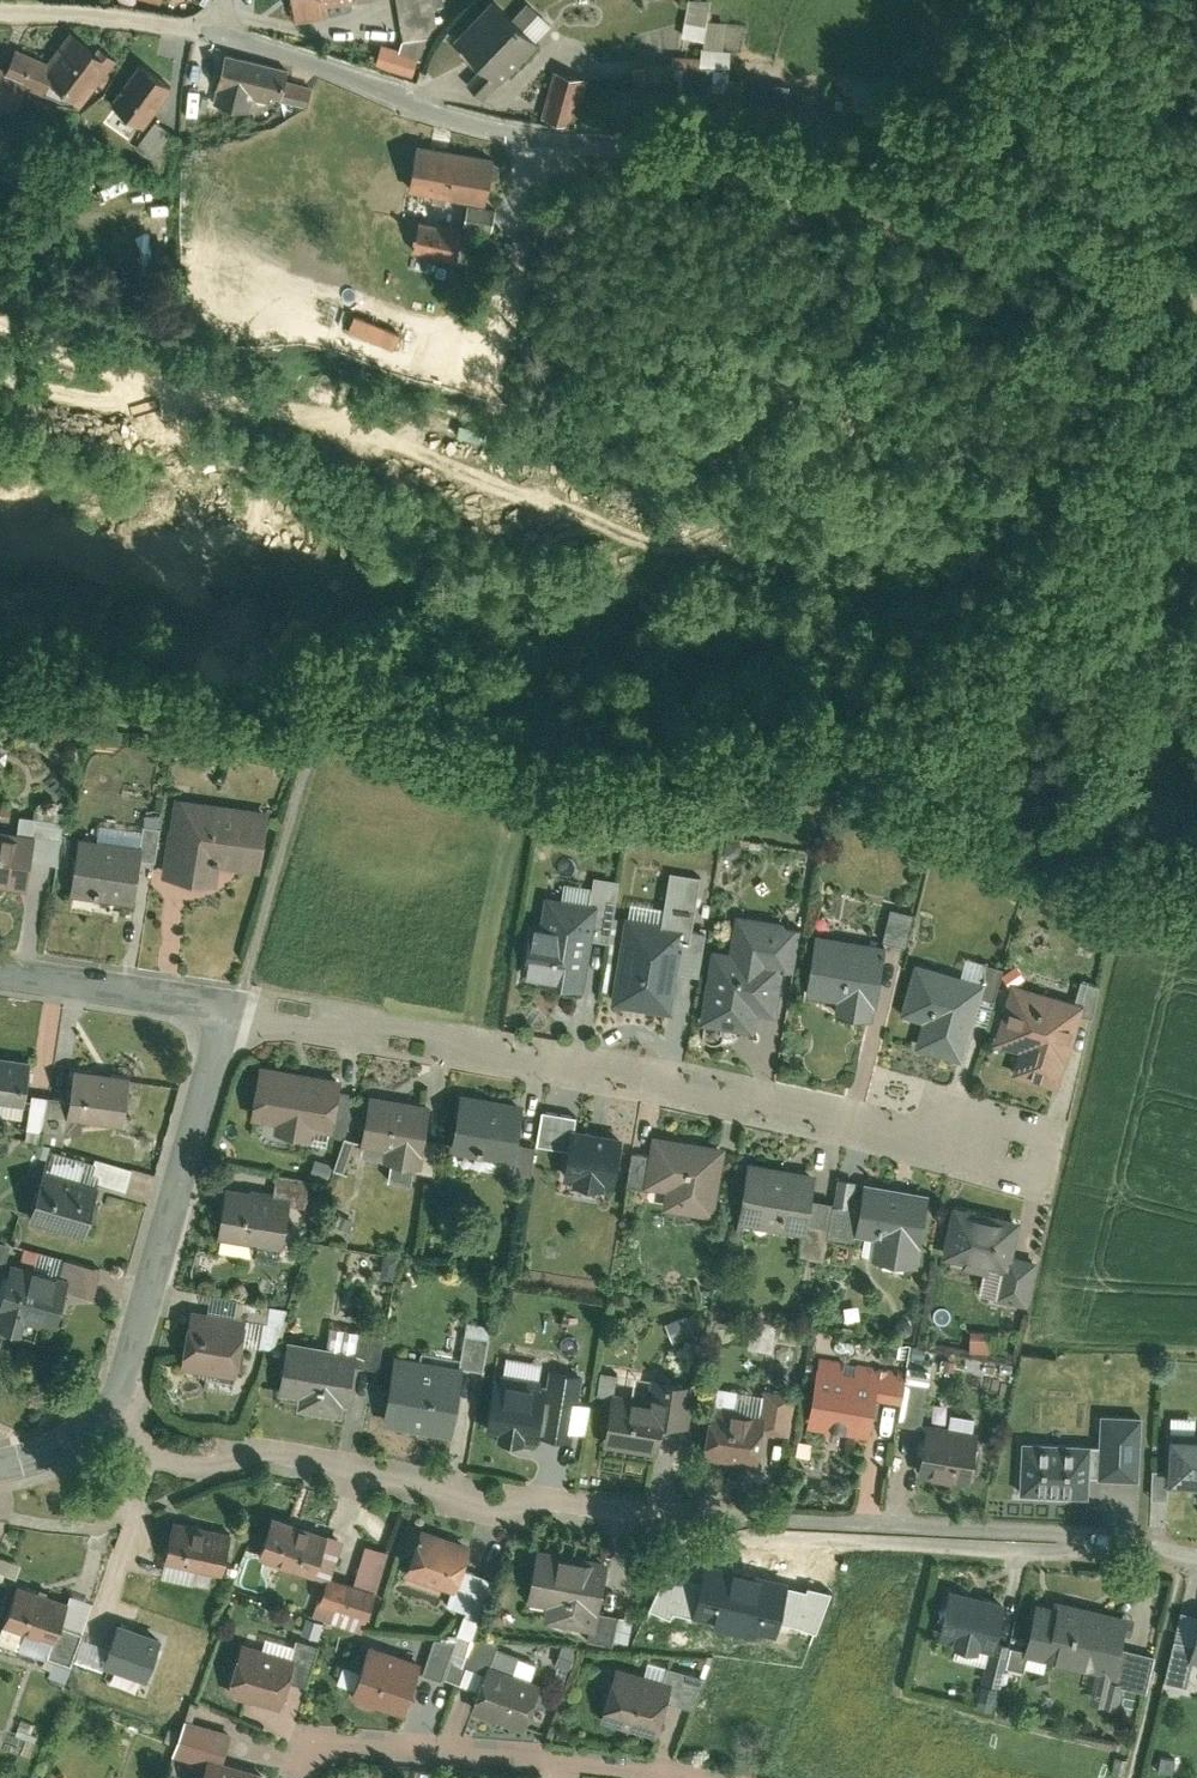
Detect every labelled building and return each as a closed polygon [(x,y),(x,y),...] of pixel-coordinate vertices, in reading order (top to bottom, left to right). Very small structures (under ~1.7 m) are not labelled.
[(336,0),(301,0),(302,9),(337,4),(336,0)] [(409,28),(439,24),(445,15),(443,0),(405,0),(409,28)] [(462,21),(491,49),(473,67),(489,83),(507,65),(509,67),(548,29),(519,0),(483,0),(462,21)] [(689,22),(712,26),(715,6),(716,0),(693,0),(689,22)] [(734,9),(715,6),(712,26),(710,34),(729,35),(734,9)] [(106,48),(72,20),(47,51),(53,63),(77,83),(106,48)] [(389,30),(382,51),(420,63),(426,42),(389,30)] [(683,40),(681,68),(734,72),(737,36),(729,35),(710,34),(708,33),(707,42),(683,40)] [(8,59),(7,61),(23,69),(46,78),(53,63),(47,51),(18,38),(8,59)] [(180,66),(149,45),(121,85),(152,106),(180,66)] [(285,63),(222,47),(214,79),(220,80),(215,99),(256,109),(261,91),(277,95),(283,74),(285,63)] [(642,53),(641,66),(660,67),(661,49),(652,48),(651,53),(642,53)] [(0,78),(7,61),(8,59),(0,55),(0,78)] [(585,61),(562,55),(550,100),(573,106),(585,61)] [(773,68),(750,63),(745,83),(792,94),(797,74),(773,68)] [(314,82),(283,74),(277,95),(308,103),(314,82)] [(161,156),(183,137),(169,121),(147,140),(161,156)] [(504,139),(428,125),(421,163),(470,173),(469,180),(480,183),(495,185),(504,139)] [(495,185),(480,183),(475,207),(503,212),(507,188),(495,185)] [(474,210),(429,201),(424,229),(468,238),(474,210)] [(371,306),(363,325),(409,344),(417,326),(371,306)] [(272,809),(176,794),(163,878),(209,885),(212,867),(262,875),(272,809)] [(36,836),(32,861),(58,865),(65,822),(20,815),(17,833),(36,836)] [(144,849),(142,859),(154,861),(159,830),(144,828),(140,848),(144,849)] [(0,831),(0,885),(28,889),(32,861),(36,836),(17,833),(0,831)] [(140,848),(79,838),(69,894),(134,905),(142,859),(144,849),(140,848)] [(670,871),(661,924),(684,928),(683,938),(689,939),(699,876),(670,871)] [(595,879),(591,907),(586,939),(610,943),(618,882),(595,879)] [(530,925),(522,980),(579,988),(586,939),(591,907),(546,901),(542,927),(530,925)] [(905,949),(914,916),(890,910),(881,943),(905,949)] [(726,954),(713,952),(702,1025),(756,1033),(759,1015),(774,1018),(781,973),(789,974),(796,925),(731,916),(726,954)] [(627,918),(613,999),(670,1009),(683,938),(684,928),(661,924),(627,918)] [(887,947),(816,936),(807,996),(838,1001),(836,1015),(875,1021),(887,947)] [(960,977),(980,983),(986,966),(965,960),(960,977)] [(960,977),(914,963),(899,1015),(923,1023),(916,1048),(965,1063),(988,986),(980,983),(960,977)] [(1085,1006),(1082,1016),(1091,1019),(1101,989),(1081,983),(1075,1003),(1085,1006)] [(1075,1003),(1013,984),(994,1045),(1020,1053),(1013,1075),(1059,1089),(1082,1016),(1085,1006),(1075,1003)] [(27,1104),(33,1060),(0,1056),(0,1101),(27,1104)] [(72,1100),(69,1118),(80,1120),(126,1127),(133,1079),(76,1070),(72,1100)] [(341,1084),(258,1070),(249,1125),(273,1129),(272,1138),(312,1145),(314,1136),(332,1139),(341,1084)] [(51,1097),(33,1094),(27,1128),(46,1131),(51,1097)] [(46,1131),(66,1134),(80,1120),(69,1118),(72,1100),(51,1097),(46,1131)] [(524,1108),(459,1098),(450,1156),(510,1165),(515,1166),(516,1155),(524,1108)] [(431,1109),(369,1099),(360,1152),(384,1156),(382,1165),(421,1172),(431,1109)] [(0,1101),(0,1115),(25,1118),(27,1104),(0,1101)] [(576,1118),(541,1113),(536,1147),(571,1152),(574,1133),(576,1118)] [(621,1140),(574,1133),(571,1152),(567,1182),(573,1183),(573,1187),(604,1192),(605,1188),(614,1189),(621,1140)] [(722,1148),(655,1136),(651,1156),(647,1179),(646,1187),(667,1190),(664,1210),(715,1219),(727,1149),(722,1148)] [(356,1147),(343,1142),(332,1174),(346,1179),(356,1147)] [(55,1153),(49,1171),(99,1187),(100,1185),(103,1178),(95,1176),(98,1167),(93,1165),(55,1153)] [(628,1176),(647,1179),(651,1156),(632,1153),(628,1176)] [(533,1158),(516,1155),(515,1166),(510,1165),(508,1179),(529,1182),(533,1158)] [(93,1165),(98,1167),(95,1176),(103,1178),(100,1185),(127,1193),(134,1172),(95,1159),(93,1165)] [(819,1173),(750,1161),(739,1222),(808,1234),(810,1222),(814,1202),(819,1173)] [(47,1170),(30,1221),(85,1239),(101,1188),(99,1187),(49,1171),(47,1170)] [(274,1179),(269,1202),(290,1206),(289,1208),(302,1211),(308,1186),(274,1179)] [(862,1210),(857,1235),(875,1238),(872,1256),(921,1265),(933,1195),(867,1183),(862,1210)] [(226,1193),(216,1243),(279,1256),(289,1208),(290,1206),(269,1202),(226,1193)] [(832,1205),(814,1202),(810,1222),(828,1225),(832,1205)] [(862,1210),(832,1205),(828,1225),(831,1225),(829,1237),(856,1242),(857,1235),(862,1210)] [(1036,1262),(1009,1255),(1016,1225),(956,1210),(945,1255),(967,1260),(966,1266),(994,1273),(994,1270),(1003,1272),(996,1301),(1025,1308),(1036,1262)] [(828,1225),(810,1222),(808,1234),(804,1255),(825,1259),(829,1237),(831,1225),(828,1225)] [(0,1239),(0,1264),(5,1265),(13,1243),(0,1239)] [(404,1241),(393,1239),(389,1256),(400,1258),(404,1241)] [(26,1250),(22,1264),(72,1278),(71,1281),(98,1288),(103,1271),(26,1250)] [(15,1262),(2,1309),(0,1308),(0,1326),(30,1334),(33,1323),(45,1326),(46,1323),(58,1327),(71,1281),(72,1278),(22,1264),(15,1262)] [(283,1310),(269,1307),(264,1333),(277,1336),(283,1310)] [(247,1324),(192,1314),(181,1368),(206,1373),(235,1378),(237,1379),(247,1324)] [(687,1314),(666,1322),(673,1340),(694,1332),(687,1314)] [(775,1348),(780,1322),(757,1318),(752,1344),(775,1348)] [(466,1322),(458,1368),(465,1369),(482,1372),(490,1326),(466,1322)] [(325,1348),(353,1353),(357,1331),(329,1326),(325,1348)] [(976,1330),(976,1347),(994,1347),(995,1330),(976,1330)] [(325,1348),(289,1341),(279,1392),(298,1396),(296,1407),(347,1416),(359,1354),(353,1353),(325,1348)] [(421,1362),(398,1358),(386,1425),(454,1436),(465,1369),(458,1368),(460,1361),(422,1355),(421,1362)] [(844,1360),(821,1356),(808,1425),(870,1437),(877,1399),(902,1404),(906,1380),(908,1372),(855,1362),(853,1373),(842,1371),(844,1360)] [(555,1372),(551,1390),(542,1437),(569,1442),(581,1377),(555,1372)] [(235,1378),(206,1373),(203,1387),(232,1392),(235,1378)] [(615,1392),(605,1444),(660,1455),(666,1423),(688,1427),(695,1388),(673,1384),(674,1379),(653,1375),(648,1398),(615,1392)] [(496,1380),(488,1427),(501,1429),(499,1438),(534,1444),(535,1435),(542,1437),(551,1390),(496,1380)] [(929,1384),(906,1380),(902,1404),(898,1423),(921,1428),(929,1384)] [(764,1388),(763,1394),(759,1414),(769,1416),(767,1422),(785,1426),(791,1393),(764,1388)] [(735,1409),(759,1414),(763,1394),(739,1390),(735,1409)] [(715,1405),(705,1456),(759,1467),(767,1422),(769,1416),(759,1414),(735,1409),(715,1405)] [(950,1412),(947,1427),(974,1432),(977,1417),(950,1412)] [(1181,1430),(1196,1431),(1196,1415),(1182,1414),(1181,1430)] [(1101,1446),(1089,1446),(1087,1480),(1138,1482),(1141,1418),(1102,1417),(1101,1446)] [(947,1427),(927,1423),(917,1472),(974,1483),(984,1433),(974,1432),(947,1427)] [(1170,1438),(1169,1472),(1168,1487),(1196,1488),(1196,1439),(1170,1438)] [(1089,1446),(1023,1443),(1021,1496),(1087,1499),(1087,1480),(1089,1446)] [(1168,1487),(1169,1472),(1154,1471),(1152,1500),(1168,1501),(1168,1487)] [(280,1502),(267,1541),(323,1560),(336,1520),(280,1502)] [(239,1517),(181,1505),(172,1548),(220,1557),(231,1560),(239,1517)] [(482,1529),(430,1512),(415,1559),(458,1573),(466,1576),(474,1553),(482,1529)] [(618,1549),(547,1535),(538,1585),(556,1588),(553,1605),(606,1614),(618,1549)] [(218,1571),(220,1557),(172,1548),(169,1561),(218,1571)] [(487,1557),(474,1553),(466,1576),(458,1573),(453,1589),(474,1596),(487,1557)] [(363,1555),(359,1568),(383,1576),(387,1563),(363,1555)] [(359,1568),(338,1561),(327,1592),(344,1598),(346,1594),(376,1604),(385,1576),(383,1576),(359,1568)] [(689,1578),(667,1570),(649,1604),(668,1615),(672,1609),(693,1615),(775,1632),(781,1618),(817,1630),(831,1591),(809,1586),(806,1590),(787,1585),(787,1581),(706,1562),(701,1579),(689,1578)] [(1016,1587),(956,1576),(947,1624),(962,1627),(961,1633),(989,1638),(990,1632),(996,1633),(1006,1635),(1016,1587)] [(1045,1590),(1034,1639),(1101,1654),(1122,1659),(1129,1629),(1137,1596),(1069,1581),(1066,1595),(1045,1590)] [(68,1601),(17,1583),(2,1623),(51,1641),(53,1642),(60,1624),(68,1601)] [(93,1603),(70,1595),(68,1601),(60,1624),(84,1632),(93,1603)] [(162,1637),(118,1623),(108,1648),(102,1663),(147,1677),(162,1637)] [(1182,1623),(1173,1664),(1195,1669),(1196,1662),(1196,1626),(1182,1623)] [(60,1624),(53,1642),(49,1654),(57,1657),(72,1663),(74,1658),(82,1637),(84,1632),(60,1624)] [(465,1663),(471,1648),(479,1628),(462,1624),(459,1632),(451,1653),(450,1655),(465,1663)] [(474,1649),(495,1657),(506,1628),(496,1624),(481,1624),(479,1628),(471,1648),(474,1649)] [(272,1625),(269,1637),(298,1645),(301,1634),(272,1625)] [(451,1653),(459,1632),(441,1625),(433,1646),(451,1653)] [(304,1626),(301,1634),(298,1645),(304,1647),(320,1652),(326,1633),(304,1626)] [(1162,1636),(1129,1629),(1122,1659),(1122,1661),(1125,1662),(1133,1664),(1132,1669),(1154,1674),(1162,1636)] [(376,1630),(359,1682),(413,1700),(430,1648),(376,1630)] [(250,1631),(235,1679),(289,1696),(304,1647),(298,1645),(269,1637),(250,1631)] [(507,1633),(501,1649),(520,1657),(526,1642),(527,1640),(507,1633)] [(1006,1635),(996,1633),(990,1664),(1013,1668),(1019,1638),(1006,1635)] [(74,1658),(101,1668),(102,1663),(108,1648),(82,1637),(74,1658)] [(520,1657),(538,1664),(544,1649),(526,1642),(520,1657)] [(487,1675),(481,1693),(534,1713),(551,1669),(538,1664),(520,1657),(501,1649),(498,1648),(495,1657),(487,1675)] [(487,1675),(495,1657),(474,1649),(467,1668),(487,1675)] [(1122,1661),(1122,1659),(1101,1654),(1094,1685),(1119,1690),(1125,1662),(1122,1661)] [(72,1663),(57,1657),(50,1675),(66,1681),(72,1663)] [(616,1666),(600,1718),(657,1735),(667,1702),(673,1683),(667,1681),(664,1680),(643,1674),(616,1666)] [(667,1702),(695,1711),(705,1680),(668,1669),(664,1680),(673,1683),(667,1702)] [(217,1742),(231,1747),(240,1719),(193,1704),(181,1741),(214,1751),(217,1742)] [(36,1725),(21,1720),(15,1735),(35,1742),(37,1736),(32,1734),(36,1725)] [(1183,1744),(1167,1741),(1165,1753),(1181,1756),(1183,1744)] [(217,1742),(214,1751),(206,1777),(269,1777),(275,1760),(231,1747),(217,1742)] [(1133,1749),(1120,1745),(1117,1758),(1130,1762),(1133,1749)]
